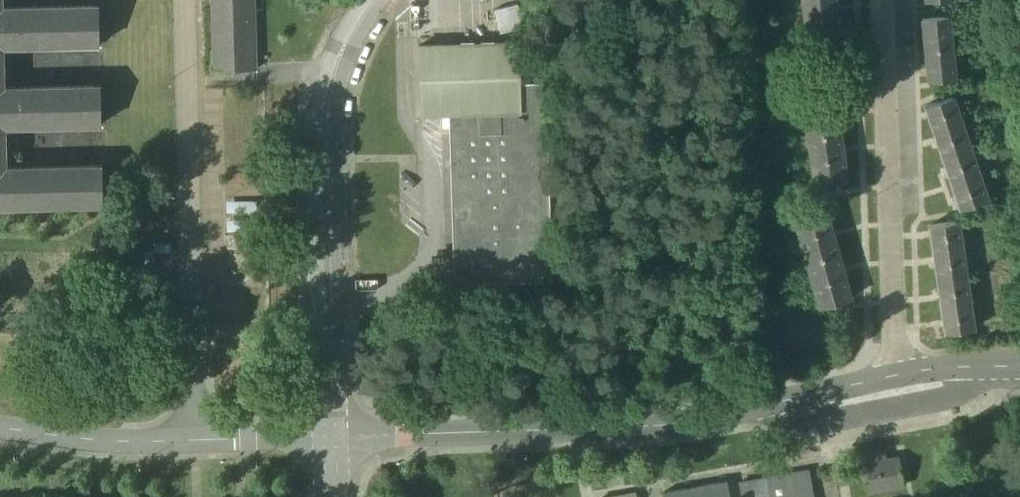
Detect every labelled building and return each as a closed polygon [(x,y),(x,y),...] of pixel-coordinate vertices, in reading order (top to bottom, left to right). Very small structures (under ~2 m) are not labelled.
[(106,214),(104,170),(9,171),(8,135),(104,131),(102,88),(7,91),(7,55),(103,51),(100,9),(6,10),(6,0),(0,0),(0,215),(106,214)] [(258,0),(209,0),(211,75),(260,74),(258,0)] [(831,10),(831,0),(806,0),(806,9),(831,10)] [(492,6),(496,26),(515,22),(511,3),(492,6)] [(914,13),(917,78),(950,76),(947,11),(914,13)] [(479,40),(481,112),(514,111),(512,39),(479,40)] [(518,114),(453,116),(458,280),(549,277),(543,86),(517,86),(518,114)] [(920,99),(946,203),(980,195),(953,90),(920,99)] [(799,180),(841,177),(835,105),(793,109),(799,180)] [(785,210),(806,306),(847,297),(826,202),(785,210)] [(931,330),(965,328),(957,216),(924,219),(931,330)] [(885,455),(861,459),(867,492),(903,485),(898,457),(886,459),(885,455)] [(809,469),(806,470),(767,477),(771,496),(814,496),(809,469)] [(740,482),(742,496),(771,496),(767,477),(740,482)]
